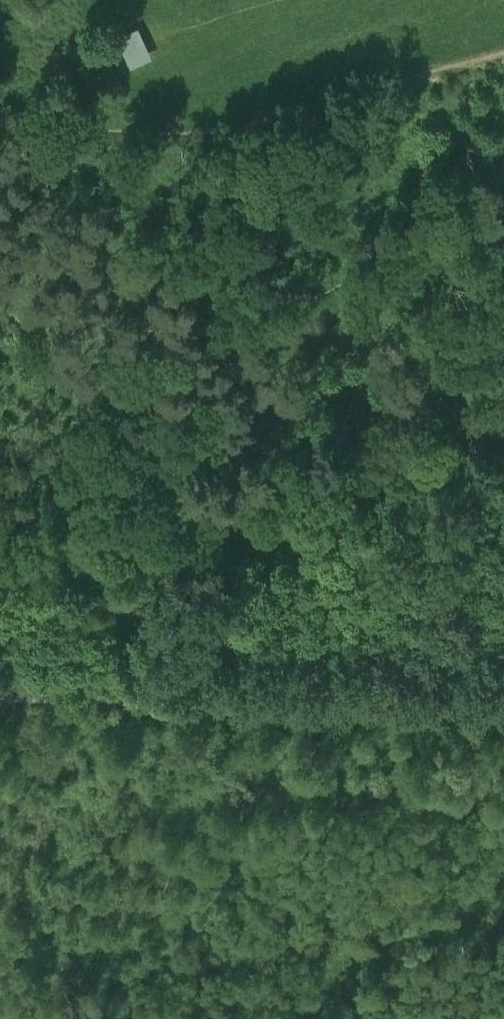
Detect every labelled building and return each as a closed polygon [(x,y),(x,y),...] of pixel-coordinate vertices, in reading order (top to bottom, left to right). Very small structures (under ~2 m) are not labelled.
[(121,26),(136,61),(157,52),(142,17),(121,26)]
